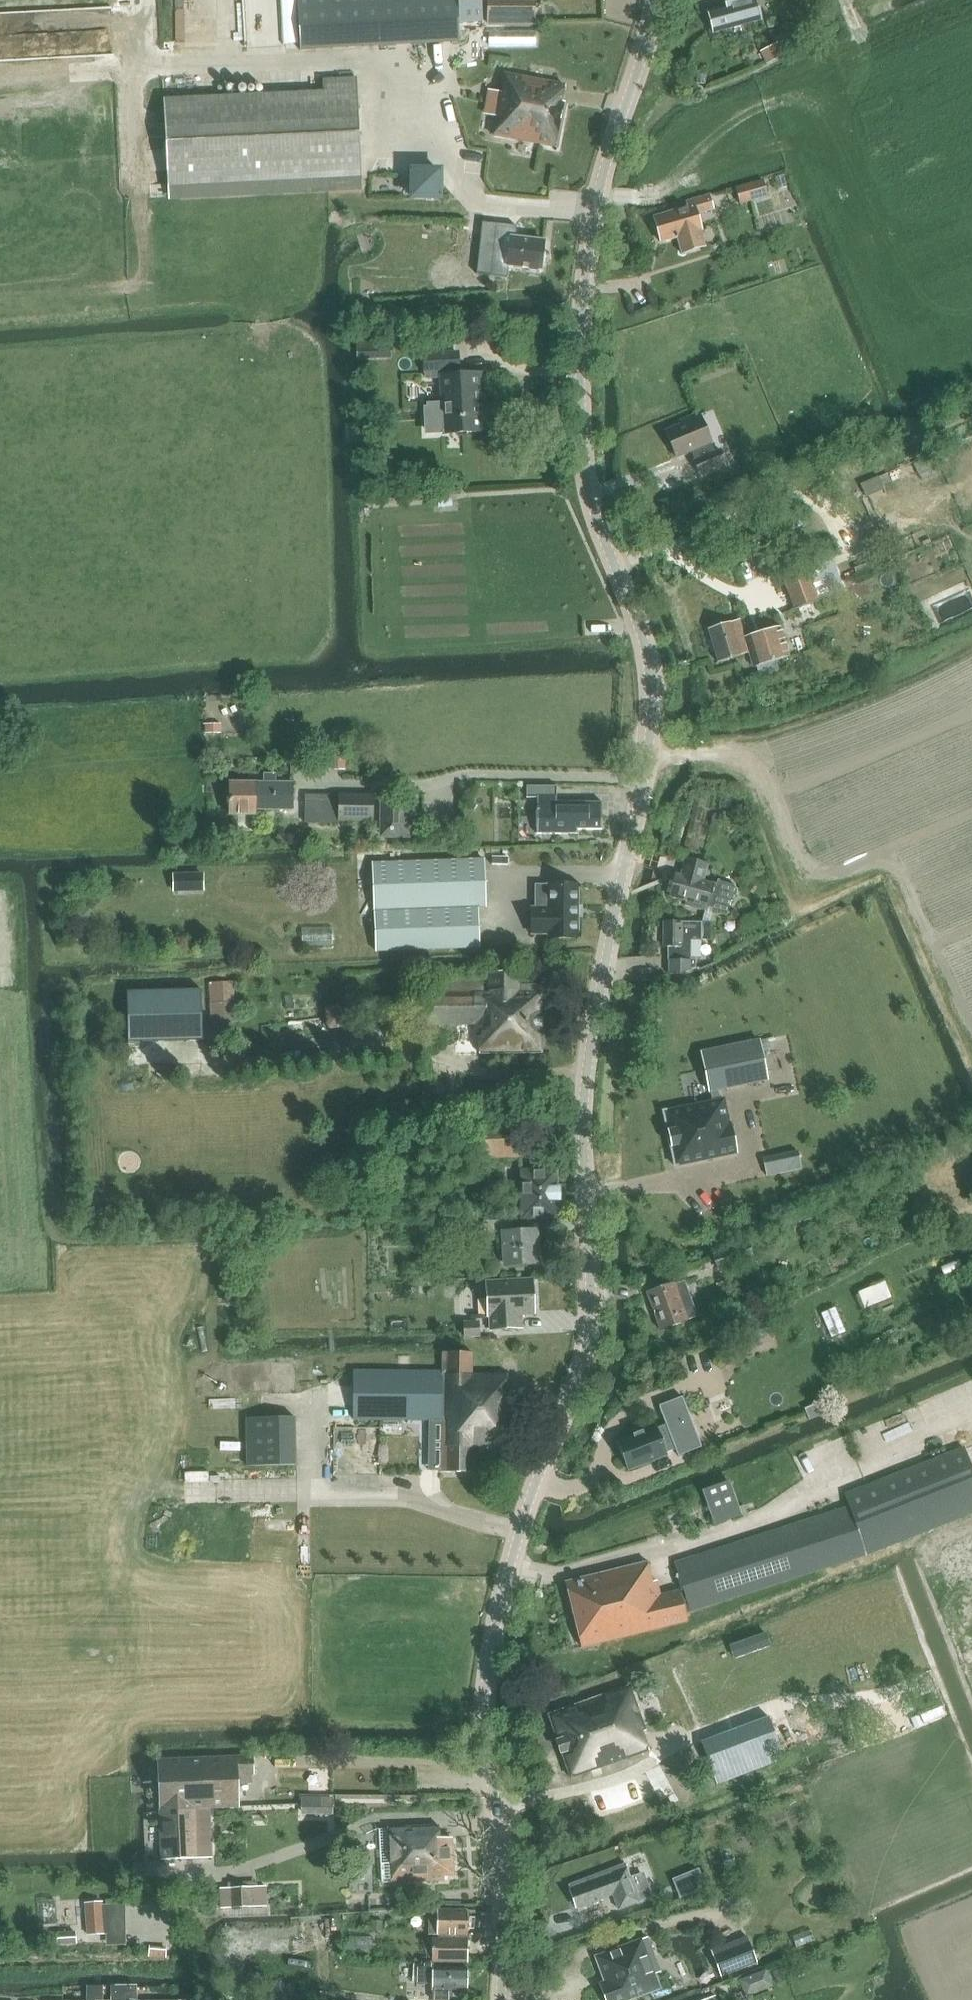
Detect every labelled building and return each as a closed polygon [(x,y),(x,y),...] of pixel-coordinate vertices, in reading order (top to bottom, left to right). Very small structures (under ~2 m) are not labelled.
[(175,45),(205,46),(207,7),(190,6),(190,0),(177,0),(175,45)] [(463,46),(461,0),(301,0),(303,52),(463,46)] [(713,33),(747,24),(747,23),(760,20),(755,0),(723,0),(725,7),(707,12),(713,33)] [(534,1),(488,1),(488,24),(534,24),(534,1)] [(246,48),(275,48),(275,3),(245,3),(246,48)] [(224,56),(238,56),(237,25),(223,25),(224,56)] [(758,47),(763,61),(782,54),(777,40),(758,47)] [(505,73),(493,135),(557,147),(565,102),(562,101),(565,85),(505,73)] [(206,97),(163,100),(168,186),(168,197),(362,187),(361,176),(357,90),(356,78),(323,80),(323,91),(223,96),(209,97),(206,97)] [(147,151),(150,168),(161,166),(158,149),(147,151)] [(411,172),(411,197),(441,197),(441,172),(411,172)] [(738,206),(766,198),(761,180),(733,188),(738,206)] [(160,182),(144,183),(145,196),(160,195),(160,182)] [(661,242),(677,237),(681,252),(705,245),(700,230),(701,229),(696,214),(712,209),(708,195),(686,202),(688,207),(653,218),(661,242)] [(509,257),(508,266),(542,270),(545,240),(516,237),(517,228),(499,226),(496,256),(509,257)] [(391,341),(377,341),(378,359),(391,358),(391,341)] [(459,352),(424,354),(424,371),(426,371),(426,377),(441,377),(443,401),(431,402),(427,402),(427,406),(424,407),(425,434),(444,433),(481,432),(479,404),(487,403),(485,373),(458,375),(458,370),(460,370),(459,352)] [(694,460),(700,472),(725,461),(720,449),(715,451),(711,442),(712,442),(699,412),(680,420),(682,423),(665,430),(677,457),(693,450),(697,459),(694,460)] [(672,503),(677,515),(677,516),(687,512),(682,499),(672,503)] [(780,572),(794,610),(819,601),(805,563),(780,572)] [(748,616),(752,631),(780,622),(775,608),(748,616)] [(749,653),(753,668),(789,657),(779,627),(744,638),(739,620),(707,630),(718,663),(749,653)] [(205,733),(221,733),(221,723),(205,723),(205,733)] [(334,754),(334,769),(346,768),(345,754),(334,754)] [(262,782),(230,782),(229,814),(255,814),(255,807),(292,808),(292,783),(275,782),(275,774),(262,774),(262,782)] [(575,808),(558,808),(557,785),(528,786),(528,797),(538,797),(538,832),(578,832),(578,828),(601,827),(601,800),(575,801),(575,808)] [(305,821),(327,821),(327,819),(370,820),(371,793),(341,793),(341,800),(305,800),(305,821)] [(408,842),(409,802),(383,801),(381,841),(382,841),(408,842)] [(714,883),(696,878),(701,860),(681,855),(677,872),(675,872),(669,897),(685,901),(684,904),(706,909),(706,908),(726,912),(729,902),(734,899),(736,890),(732,884),(719,881),(714,883)] [(374,861),(375,909),(479,905),(485,904),(483,857),(374,861)] [(173,873),(173,891),(204,890),(204,872),(173,873)] [(580,905),(580,883),(549,884),(549,907),(533,907),(534,934),(550,934),(550,938),(581,937),(580,915),(582,915),(581,905),(580,905)] [(480,946),(479,905),(375,909),(376,949),(480,946)] [(709,922),(663,922),(663,946),(668,946),(668,974),(680,974),(694,969),(694,959),(688,959),(688,938),(700,938),(709,938),(709,922)] [(294,944),(325,945),(326,930),(295,929),(294,944)] [(427,990),(427,1024),(475,1023),(476,1036),(480,1036),(480,1052),(542,1051),(541,983),(520,983),(520,971),(489,972),(489,989),(484,990),(484,979),(435,980),(435,990),(427,990)] [(209,982),(211,1022),(236,1021),(234,981),(209,982)] [(128,990),(127,991),(128,1042),(203,1040),(201,989),(201,988),(128,990)] [(321,1006),(322,1027),(339,1026),(338,1006),(321,1006)] [(738,1152),(731,1123),(729,1123),(724,1098),(720,1099),(718,1089),(768,1079),(760,1040),(701,1052),(709,1091),(711,1091),(713,1100),(666,1110),(663,1111),(664,1113),(674,1163),(675,1166),(677,1165),(738,1152)] [(475,1124),(475,1156),(521,1156),(521,1124),(475,1124)] [(787,1158),(764,1163),(766,1175),(790,1170),(787,1158)] [(521,1170),(521,1217),(557,1217),(557,1199),(559,1199),(559,1187),(557,1187),(557,1169),(521,1170)] [(481,1220),(483,1239),(499,1237),(500,1248),(504,1248),(505,1265),(538,1262),(536,1229),(512,1231),(511,1218),(481,1220)] [(856,1288),(863,1305),(891,1294),(884,1277),(856,1288)] [(489,1316),(491,1316),(492,1330),(524,1327),(523,1313),(537,1313),(535,1278),(487,1281),(489,1316)] [(646,1293),(659,1329),(697,1314),(684,1280),(675,1284),(674,1282),(646,1293)] [(821,1312),(831,1337),(845,1331),(835,1306),(821,1312)] [(478,1335),(478,1319),(463,1319),(463,1336),(478,1335)] [(507,1395),(507,1375),(471,1374),(472,1352),(442,1352),(442,1371),(354,1371),(353,1418),(441,1419),(440,1471),(470,1471),(470,1446),(509,1447),(510,1395),(507,1395)] [(214,1394),(295,1391),(294,1363),(214,1365),(214,1394)] [(617,1441),(628,1470),(668,1454),(667,1452),(676,1448),(679,1455),(702,1446),(682,1396),(659,1405),(666,1424),(657,1427),(657,1426),(617,1441)] [(823,1402),(805,1409),(810,1419),(827,1412),(823,1402)] [(908,1411),(883,1416),(889,1445),(914,1439),(908,1411)] [(242,1463),(294,1462),(293,1414),(241,1415),(242,1463)] [(383,1419),(381,1467),(411,1468),(413,1420),(383,1419)] [(368,1442),(368,1425),(352,1425),(352,1442),(368,1442)] [(921,1449),(939,1442),(936,1433),(917,1440),(921,1449)] [(685,1612),(866,1555),(971,1512),(971,1465),(965,1446),(844,1494),(849,1506),(673,1561),(682,1589),(679,1590),(685,1612)] [(704,1495),(716,1526),(742,1516),(729,1484),(704,1495)] [(652,1581),(646,1559),(564,1582),(581,1647),(687,1619),(685,1612),(679,1590),(660,1595),(656,1580),(652,1581)] [(547,1713),(569,1777),(651,1748),(644,1730),(631,1690),(630,1685),(547,1713)] [(863,1711),(870,1730),(915,1713),(908,1694),(863,1711)] [(778,1720),(788,1746),(834,1727),(828,1712),(816,1717),(812,1706),(778,1720)] [(701,1741),(717,1782),(783,1757),(768,1716),(701,1741)] [(161,1859),(212,1857),(210,1807),(240,1805),(239,1774),(255,1773),(255,1755),(157,1759),(161,1859)] [(440,1825),(388,1827),(390,1862),(384,1863),(384,1882),(446,1879),(445,1874),(454,1874),(452,1836),(440,1837),(440,1825)] [(629,1877),(624,1864),(568,1886),(577,1908),(612,1895),(618,1910),(652,1897),(642,1872),(629,1877)] [(698,1869),(673,1879),(680,1896),(705,1886),(698,1869)] [(221,1887),(222,1907),(267,1905),(266,1885),(221,1887)] [(86,1902),(88,1933),(104,1932),(102,1900),(86,1902)] [(437,1910),(437,1909),(427,1909),(427,1934),(437,1934),(437,1935),(467,1935),(467,1910),(437,1910)] [(57,1932),(58,1944),(77,1943),(76,1931),(57,1932)] [(605,1999),(631,1999),(660,1989),(649,1959),(655,1957),(647,1937),(595,1957),(605,1982),(599,1984),(605,1999)] [(435,1960),(467,1961),(467,1939),(434,1938),(434,1960),(435,1960)] [(756,1964),(746,1938),(711,1951),(721,1978),(756,1964)] [(423,1967),(417,1967),(417,1983),(434,1983),(433,1999),(460,1999),(460,1989),(467,1989),(467,1968),(434,1967),(435,1960),(434,1960),(423,1960),(423,1967)] [(111,1985),(111,1999),(137,1999),(137,1984),(111,1985)] [(87,1999),(103,1999),(103,1985),(87,1985),(87,1999)]
